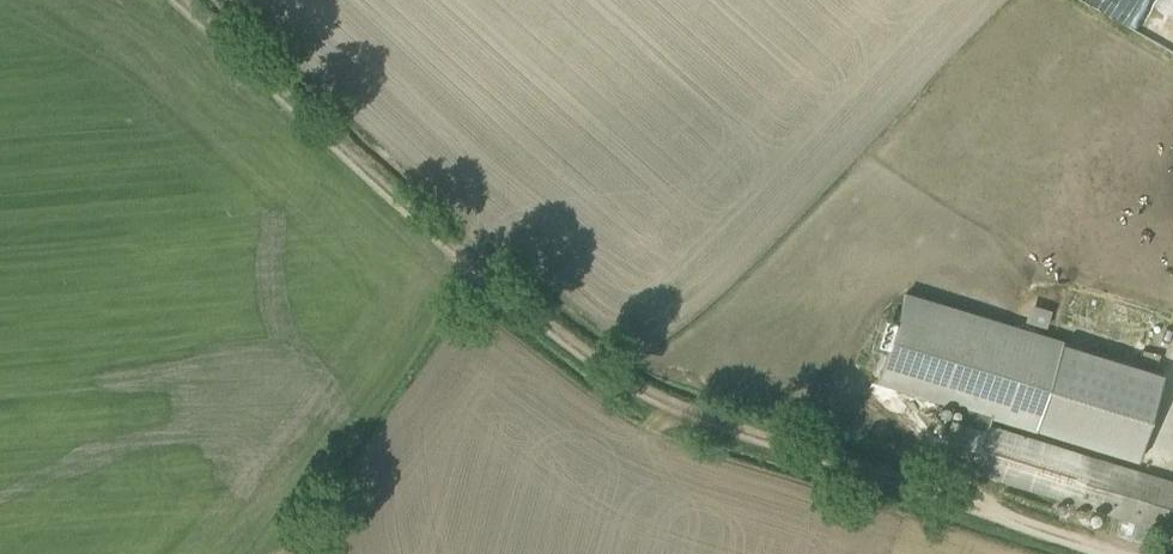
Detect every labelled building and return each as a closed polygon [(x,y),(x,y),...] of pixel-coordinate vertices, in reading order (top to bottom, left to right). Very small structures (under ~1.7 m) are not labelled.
[(1172,46),(1172,0),(1086,0),(1172,46)] [(964,408),(951,450),(980,459),(976,469),(1172,529),(1172,481),(1091,455),(989,424),(991,416),(1136,460),(1161,372),(1063,341),(904,292),(896,318),(885,315),(877,343),(888,346),(877,381),(964,408)] [(1025,318),(1047,324),(1053,305),(1031,299),(1025,318)] [(1102,300),(1092,326),(1105,331),(1103,340),(1137,351),(1148,322),(1152,323),(1155,315),(1116,300),(1115,304),(1102,300)]
